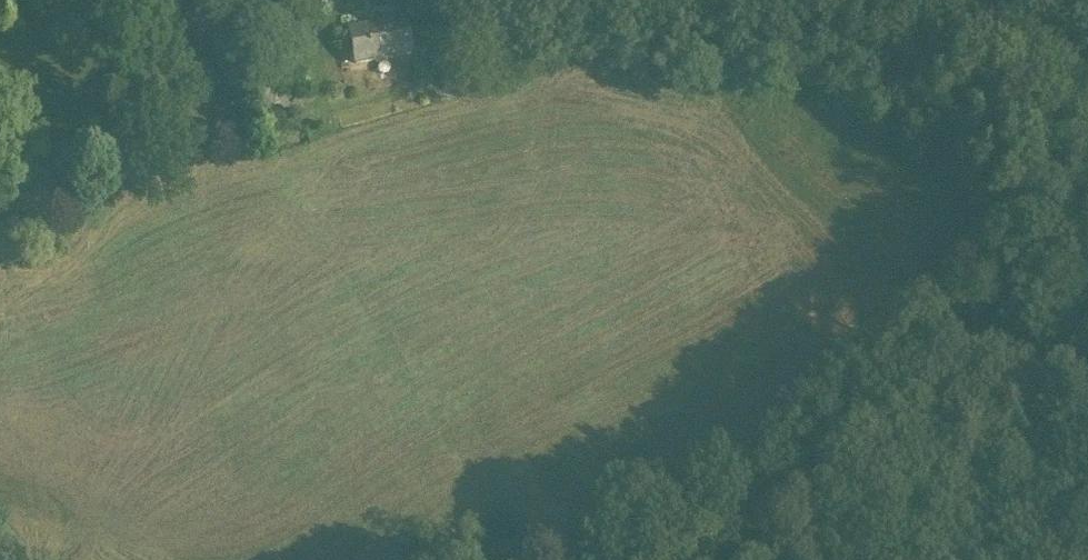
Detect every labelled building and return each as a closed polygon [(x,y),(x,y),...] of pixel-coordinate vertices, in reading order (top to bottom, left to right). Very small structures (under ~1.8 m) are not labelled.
[(412,55),(406,21),(349,31),(355,65),(412,55)] [(379,68),(381,82),(400,80),(398,65),(379,68)]
